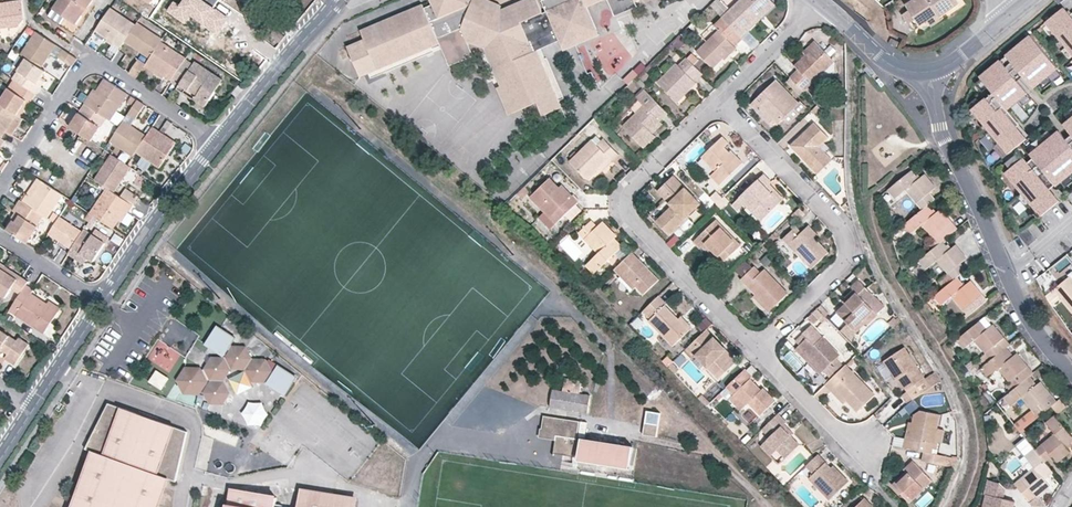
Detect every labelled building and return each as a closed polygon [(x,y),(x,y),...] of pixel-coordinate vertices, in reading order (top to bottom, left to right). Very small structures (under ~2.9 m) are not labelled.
[(24,18),(22,0),(11,1),(12,4),(0,5),(2,3),(0,2),(0,32),(0,31),(1,27),(9,26),(10,27),(18,26),(24,18)] [(71,21),(82,5),(87,9),(93,0),(58,0),(52,9),(53,9),(66,18),(71,21)] [(157,12),(162,16),(173,0),(165,0),(157,12)] [(542,0),(547,11),(543,13),(537,0),(523,0),(502,9),(502,18),(471,5),(468,0),(430,0),(432,5),(424,8),(422,4),(361,30),(365,39),(378,70),(440,44),(438,38),(461,29),(468,43),(484,48),(500,86),(512,113),(537,102),(543,116),(562,107),(538,50),(524,56),(522,51),(532,47),(521,23),(532,18),(535,23),(540,25),(551,20),(559,41),(562,47),(598,31),(587,7),(604,0),(542,0)] [(471,5),(502,18),(502,9),(501,5),(488,0),(468,0),(471,5)] [(543,13),(547,11),(542,0),(537,0),(543,13)] [(636,2),(635,0),(608,0),(615,16),(638,6),(636,2)] [(716,0),(715,0),(710,6),(722,18),(727,12),(716,0)] [(722,18),(741,37),(747,31),(746,28),(758,17),(755,14),(770,0),(740,0),(727,12),(722,18)] [(771,0),(770,0),(755,14),(758,17),(746,28),(747,31),(776,5),(771,0)] [(940,17),(958,4),(956,0),(912,0),(905,5),(909,10),(915,20),(919,25),(927,20),(937,13),(940,17)] [(82,5),(71,21),(76,25),(87,9),(82,5)] [(136,24),(110,7),(95,30),(107,38),(109,37),(114,40),(113,42),(120,47),(125,41),(136,24)] [(1064,7),(1047,21),(1071,52),(1071,16),(1070,14),(1064,7)] [(60,25),(66,18),(53,9),(48,17),(60,25)] [(915,20),(909,10),(903,15),(908,24),(915,20)] [(942,20),(940,17),(937,13),(927,20),(931,27),(942,20)] [(538,50),(559,41),(551,20),(540,25),(535,23),(532,18),(521,23),(532,47),(522,51),(524,56),(538,50)] [(719,30),(735,47),(743,39),(741,37),(722,18),(714,25),(719,30)] [(137,22),(136,24),(125,41),(150,57),(161,41),(162,38),(137,22)] [(474,56),(468,43),(461,29),(438,38),(440,44),(449,66),(474,56)] [(616,30),(576,49),(587,73),(601,66),(606,75),(631,62),(616,30)] [(719,30),(696,52),(713,68),(723,59),(725,60),(736,48),(735,47),(719,30)] [(56,44),(36,31),(21,54),(26,58),(41,68),(56,44)] [(600,36),(598,31),(562,47),(563,51),(600,36)] [(1058,67),(1031,34),(1006,54),(1024,76),(1034,87),(1041,81),(1050,74),(1057,68),(1058,67)] [(899,41),(892,38),(889,43),(897,47),(899,41)] [(378,70),(365,39),(348,46),(361,77),(378,70)] [(164,76),(171,80),(185,59),(186,58),(161,41),(150,57),(146,64),(164,76)] [(803,52),(806,55),(818,44),(815,41),(803,52)] [(804,91),(804,92),(820,76),(835,61),(818,44),(806,55),(794,66),(798,70),(790,78),(804,91)] [(186,58),(185,59),(189,61),(195,52),(191,49),(186,58)] [(72,66),(77,58),(64,50),(59,57),(72,66)] [(691,54),(687,58),(695,65),(699,61),(691,54)] [(1024,76),(1006,54),(1001,59),(1019,80),(1024,76)] [(41,68),(26,58),(12,79),(23,86),(36,94),(42,86),(38,84),(42,78),(46,71),(41,68)] [(129,73),(136,78),(142,70),(146,64),(139,58),(129,73)] [(687,58),(678,65),(676,63),(657,82),(677,102),(687,92),(684,89),(693,80),(695,81),(703,73),(695,65),(687,58)] [(171,80),(170,82),(178,87),(180,84),(197,95),(193,100),(204,107),(223,80),(195,61),(193,64),(189,61),(185,59),(171,80)] [(1019,80),(1001,59),(981,75),(982,78),(989,85),(994,92),(1008,109),(1021,98),(1028,92),(1019,80)] [(835,61),(820,76),(829,79),(836,72),(835,61)] [(146,64),(142,70),(152,77),(154,73),(162,79),(164,76),(146,64)] [(1054,79),(1062,73),(1057,68),(1050,74),(1054,79)] [(625,83),(638,77),(635,70),(622,76),(625,83)] [(1046,86),(1054,79),(1050,74),(1041,81),(1046,86)] [(46,80),(42,78),(38,84),(42,86),(46,80)] [(117,110),(127,94),(104,78),(96,90),(91,97),(89,95),(84,103),(106,118),(110,120),(117,110)] [(804,91),(790,78),(786,82),(799,96),(804,91)] [(989,85),(982,78),(976,83),(982,90),(989,85)] [(780,123),(783,119),(795,107),(799,103),(777,79),(751,104),(764,117),(768,112),(775,119),(780,123)] [(684,89),(687,92),(696,83),(695,81),(693,80),(684,89)] [(180,84),(178,87),(176,88),(193,100),(197,95),(180,84)] [(232,93),(237,97),(243,89),(239,85),(232,93)] [(23,86),(18,94),(8,88),(0,100),(0,104),(17,115),(27,100),(31,102),(36,94),(23,86)] [(508,115),(512,113),(500,86),(497,87),(508,115)] [(635,98),(645,89),(642,86),(633,96),(635,98)] [(668,113),(645,89),(635,98),(644,106),(636,113),(622,127),(643,148),(655,136),(654,134),(650,130),(660,121),(668,113)] [(1008,109),(994,92),(991,94),(1005,111),(1017,125),(1020,123),(1008,109)] [(1033,97),(1028,92),(1021,98),(1025,103),(1033,97)] [(1017,125),(1005,111),(991,94),(991,93),(981,100),(975,106),(972,108),(985,123),(990,130),(999,141),(1009,152),(1027,137),(1017,125)] [(981,100),(977,95),(970,101),(975,106),(981,100)] [(636,113),(644,106),(635,98),(628,106),(636,113)] [(27,100),(17,115),(21,117),(31,102),(27,100)] [(135,118),(144,104),(137,100),(128,114),(135,118)] [(69,125),(91,140),(106,118),(84,103),(69,125)] [(2,138),(6,131),(17,115),(0,104),(0,137),(2,138)] [(795,107),(783,119),(788,124),(800,113),(795,107)] [(110,120),(116,124),(123,114),(117,110),(110,120)] [(770,123),(775,119),(768,112),(764,117),(770,123)] [(21,117),(17,115),(6,131),(12,135),(23,119),(21,117)] [(1070,118),(1063,123),(1071,133),(1071,134),(1071,116),(1070,118)] [(111,141),(133,155),(136,151),(147,135),(124,120),(120,127),(111,141)] [(663,124),(660,121),(650,130),(654,134),(663,124)] [(822,156),(826,153),(819,146),(829,137),(815,122),(791,146),(818,173),(829,163),(822,156)] [(990,130),(985,123),(982,126),(987,132),(990,130)] [(175,142),(153,126),(147,135),(136,151),(159,166),(175,142)] [(1059,129),(1052,134),(1044,141),(1036,147),(1030,153),(1033,157),(1055,183),(1056,184),(1062,179),(1071,173),(1071,171),(1071,145),(1066,137),(1059,129)] [(1044,141),(1052,134),(1048,129),(1040,135),(1044,141)] [(999,141),(990,130),(987,132),(986,133),(995,144),(999,141)] [(1044,141),(1040,135),(1032,142),(1036,147),(1044,141)] [(576,136),(569,142),(572,146),(578,139),(576,136)] [(710,176),(720,185),(743,162),(732,151),(730,152),(725,147),(729,143),(723,136),(701,157),(716,171),(710,176)] [(588,179),(599,169),(609,158),(612,160),(618,154),(604,139),(597,145),(592,140),(569,161),(588,179)] [(1011,166),(1023,157),(1018,151),(1006,161),(1011,166)] [(114,192),(131,167),(127,164),(111,153),(94,179),(101,184),(104,186),(107,188),(114,192)] [(833,160),(826,153),(822,156),(829,163),(833,160)] [(1028,161),(1024,156),(1023,157),(1011,166),(1005,171),(1023,192),(1033,204),(1041,214),(1060,200),(1050,188),(1028,161)] [(1055,183),(1033,157),(1028,161),(1050,188),(1055,183)] [(127,164),(131,167),(135,160),(131,158),(127,164)] [(609,158),(599,169),(602,171),(612,160),(609,158)] [(87,175),(91,178),(96,172),(92,169),(87,175)] [(911,171),(888,189),(895,198),(906,189),(923,209),(927,205),(934,199),(929,193),(934,188),(923,174),(918,179),(911,171)] [(1071,180),(1071,174),(1071,173),(1062,179),(1067,185),(1071,180)] [(767,188),(771,183),(772,182),(763,174),(738,199),(743,205),(746,208),(747,207),(749,205),(763,219),(783,201),(774,192),(773,194),(767,188)] [(673,176),(662,186),(675,198),(670,203),(673,206),(656,221),(668,233),(700,204),(673,176)] [(26,204),(41,181),(37,178),(22,201),(26,204)] [(548,215),(556,224),(566,214),(579,202),(573,195),(569,199),(559,188),(549,178),(530,196),(548,215)] [(26,204),(45,216),(47,218),(63,195),(41,181),(26,204)] [(785,198),(771,183),(767,188),(773,194),(774,192),(783,201),(785,198)] [(569,199),(573,195),(562,185),(559,188),(569,199)] [(98,202),(107,188),(104,186),(94,200),(98,202)] [(524,186),(516,194),(521,199),(529,191),(524,186)] [(675,198),(662,186),(658,189),(670,203),(675,198)] [(117,195),(133,205),(138,198),(122,187),(117,195)] [(127,214),(133,205),(117,195),(114,192),(107,188),(98,202),(90,213),(94,216),(97,218),(113,228),(119,219),(124,212),(127,214)] [(1033,204),(1023,192),(1018,196),(1028,208),(1033,204)] [(743,205),(738,199),(732,204),(738,210),(743,205)] [(7,229),(28,243),(45,216),(26,204),(22,201),(19,200),(13,209),(15,211),(20,214),(15,221),(13,220),(7,229)] [(583,212),(587,209),(579,202),(566,214),(574,222),(583,212)] [(761,222),(763,219),(749,205),(747,207),(761,222)] [(923,209),(905,224),(912,233),(923,224),(935,240),(939,244),(942,241),(957,229),(941,208),(934,214),(927,205),(923,209)] [(11,218),(13,220),(15,221),(20,214),(15,211),(11,218)] [(49,219),(55,223),(60,216),(54,212),(49,219)] [(90,222),(94,216),(90,213),(88,212),(85,218),(90,222)] [(122,222),(127,214),(124,212),(119,219),(122,222)] [(579,232),(591,220),(583,212),(574,222),(572,224),(579,232)] [(550,229),(556,224),(548,215),(542,220),(550,229)] [(48,234),(72,248),(83,232),(60,216),(55,223),(48,234)] [(91,228),(97,218),(94,216),(90,222),(87,226),(91,228)] [(705,243),(718,256),(724,262),(741,245),(716,219),(693,241),(699,248),(702,246),(705,243)] [(610,234),(613,231),(603,221),(598,227),(591,220),(579,232),(579,233),(598,252),(589,261),(598,270),(623,246),(615,238),(610,234)] [(810,225),(806,228),(817,239),(820,236),(810,225)] [(817,239),(806,228),(802,232),(796,226),(783,239),(812,269),(829,252),(817,239)] [(1037,237),(1028,226),(1019,233),(1029,244),(1037,237)] [(72,248),(68,254),(77,259),(79,256),(86,261),(88,257),(93,261),(105,243),(93,234),(85,229),(83,232),(72,248)] [(97,229),(93,234),(105,243),(109,237),(97,229)] [(929,245),(932,249),(939,244),(935,240),(929,245)] [(954,280),(957,277),(966,270),(960,264),(967,258),(956,244),(949,250),(942,241),(939,244),(932,249),(919,260),(927,269),(938,259),(954,280)] [(714,259),(718,256),(705,243),(702,246),(714,259)] [(632,252),(626,258),(632,264),(638,258),(632,252)] [(626,258),(614,269),(620,276),(623,272),(636,285),(644,294),(659,279),(638,258),(632,264),(626,258)] [(741,279),(754,266),(747,258),(733,271),(741,279)] [(598,270),(589,261),(585,265),(594,274),(598,270)] [(18,279),(21,275),(6,265),(3,269),(18,279)] [(755,294),(771,310),(788,293),(765,269),(761,272),(754,266),(741,279),(755,294)] [(29,281),(21,275),(18,279),(3,269),(0,273),(0,294),(5,298),(12,288),(20,294),(26,284),(29,281)] [(623,272),(620,276),(633,289),(636,285),(623,272)] [(1071,277),(1070,275),(1054,289),(1061,298),(1060,298),(1071,312),(1071,277)] [(952,296),(969,315),(987,300),(971,280),(964,285),(957,277),(954,280),(935,296),(941,305),(952,296)] [(867,303),(875,296),(858,280),(850,287),(854,290),(846,297),(849,300),(845,304),(837,311),(854,328),(873,309),(867,303)] [(20,309),(17,314),(45,333),(59,311),(47,304),(31,293),(33,289),(26,284),(20,294),(13,305),(20,309)] [(768,312),(771,310),(755,294),(753,297),(768,312)] [(659,295),(642,312),(650,320),(648,322),(672,346),(690,329),(679,318),(666,305),(667,303),(659,295)] [(884,306),(875,296),(867,303),(873,309),(854,328),(857,332),(866,323),(867,324),(884,306)] [(47,304),(59,311),(61,308),(50,300),(47,304)] [(13,305),(10,309),(17,314),(20,309),(13,305)] [(829,313),(820,305),(817,308),(822,313),(824,315),(826,317),(829,313)] [(822,313),(817,308),(812,312),(818,318),(822,313)] [(679,318),(690,329),(693,327),(682,315),(679,318)] [(993,324),(986,315),(984,317),(991,326),(993,324)] [(978,359),(983,366),(1003,349),(998,342),(1004,337),(993,324),(991,326),(984,317),(957,339),(964,349),(975,339),(986,352),(978,359)] [(220,325),(208,344),(226,358),(234,346),(236,336),(222,327),(220,325)] [(831,378),(844,366),(836,358),(840,354),(811,325),(803,333),(807,337),(800,344),(823,369),(831,378)] [(2,348),(8,354),(5,358),(15,365),(29,344),(20,337),(17,340),(0,329),(0,350),(2,348)] [(706,329),(686,348),(694,356),(696,355),(707,366),(719,378),(737,361),(725,348),(722,351),(718,348),(721,344),(706,329)] [(658,340),(653,336),(647,341),(652,346),(658,340)] [(998,342),(1003,349),(1006,347),(1009,344),(1004,337),(998,342)] [(147,357),(170,372),(182,354),(159,339),(147,357)] [(819,374),(823,369),(800,344),(795,349),(819,374)] [(207,391),(212,401),(226,403),(233,391),(228,379),(235,367),(250,369),(254,380),(266,381),(273,369),(267,358),(252,358),(246,346),(234,346),(226,358),(214,358),(207,368),(213,381),(207,391)] [(899,377),(913,399),(940,381),(934,372),(925,377),(904,346),(884,360),(896,379),(899,377)] [(1006,347),(1003,349),(1010,358),(1013,356),(1006,347)] [(983,366),(981,368),(988,377),(999,368),(1015,388),(1026,379),(1029,376),(1033,373),(1016,353),(1013,356),(1010,358),(1003,349),(983,366)] [(696,355),(694,356),(691,359),(702,371),(707,366),(696,355)] [(965,365),(973,374),(981,368),(983,366),(978,359),(973,363),(971,361),(965,365)] [(278,362),(266,382),(286,394),(298,374),(278,362)] [(752,377),(759,371),(751,363),(745,369),(752,377)] [(875,395),(846,364),(844,366),(831,378),(825,384),(832,391),(835,388),(848,400),(858,411),(875,395)] [(186,392),(207,391),(213,381),(207,368),(187,368),(179,380),(186,392)] [(745,369),(735,378),(742,385),(733,395),(744,407),(749,402),(761,415),(775,400),(763,388),(762,390),(759,393),(755,390),(758,386),(751,379),(752,377),(745,369)] [(1029,376),(1026,379),(1033,388),(1036,385),(1029,376)] [(1033,410),(1038,417),(1053,405),(1057,402),(1040,382),(1036,385),(1033,388),(1026,379),(1015,388),(1004,397),(1011,406),(1022,397),(1033,410)] [(566,391),(590,396),(591,386),(567,381),(566,391)] [(844,404),(848,400),(835,388),(832,391),(844,404)] [(587,413),(590,396),(566,391),(554,389),(551,406),(587,413)] [(703,394),(700,398),(707,406),(711,402),(703,394)] [(744,407),(733,395),(729,399),(740,410),(744,407)] [(1004,397),(998,402),(1005,411),(1011,406),(1004,397)] [(1065,406),(1060,399),(1057,402),(1053,405),(1058,412),(1065,406)] [(245,423),(265,424),(266,401),(246,400),(245,423)] [(158,475),(176,483),(188,433),(120,407),(109,403),(86,448),(102,454),(75,506),(150,506),(158,475)] [(906,435),(903,447),(923,451),(932,453),(940,415),(920,410),(914,414),(912,422),(910,435),(906,435)] [(1015,425),(1020,431),(1038,417),(1033,410),(1015,425)] [(779,413),(761,430),(769,436),(760,446),(770,455),(776,449),(785,459),(800,444),(791,435),(783,426),(785,423),(787,421),(779,413)] [(579,460),(602,464),(608,465),(634,469),(637,447),(577,438),(580,420),(545,415),(542,432),(557,434),(556,440),(554,453),(579,456),(579,460)] [(1035,449),(1045,461),(1052,455),(1057,462),(1070,451),(1066,446),(1071,441),(1071,436),(1055,415),(1046,422),(1055,433),(1035,449)] [(645,420),(642,434),(658,437),(660,423),(645,420)] [(794,432),(785,423),(783,426),(791,435),(794,432)] [(375,446),(379,438),(366,431),(361,439),(375,446)] [(539,437),(556,440),(557,434),(542,432),(540,432),(539,437)] [(902,447),(904,437),(894,436),(892,445),(902,447)] [(776,449),(770,455),(780,465),(785,459),(776,449)] [(1015,484),(1030,502),(1037,496),(1050,485),(1045,479),(1054,471),(1045,461),(1035,449),(1027,456),(1035,467),(1015,484)] [(932,453),(923,451),(921,460),(942,464),(944,455),(932,453)] [(819,454),(807,465),(814,473),(809,478),(823,493),(830,499),(849,481),(843,474),(840,477),(831,467),(819,454)] [(949,466),(951,457),(944,455),(942,464),(949,466)] [(906,471),(915,463),(913,460),(903,469),(906,471)] [(932,480),(915,463),(906,471),(892,484),(910,502),(932,480)] [(834,465),(831,467),(840,477),(843,474),(834,465)] [(823,493),(809,478),(806,481),(820,497),(823,493)] [(1015,501),(1003,498),(1005,489),(1000,482),(988,479),(984,494),(986,495),(983,506),(1014,506),(1015,501)] [(274,496),(232,489),(231,505),(228,505),(228,506),(273,506),(274,496)] [(356,499),(289,490),(287,506),(355,506),(356,499)] [(1037,496),(1030,502),(1034,506),(1047,506),(1037,496)] [(873,506),(865,497),(854,506),(872,506),(873,506)]
